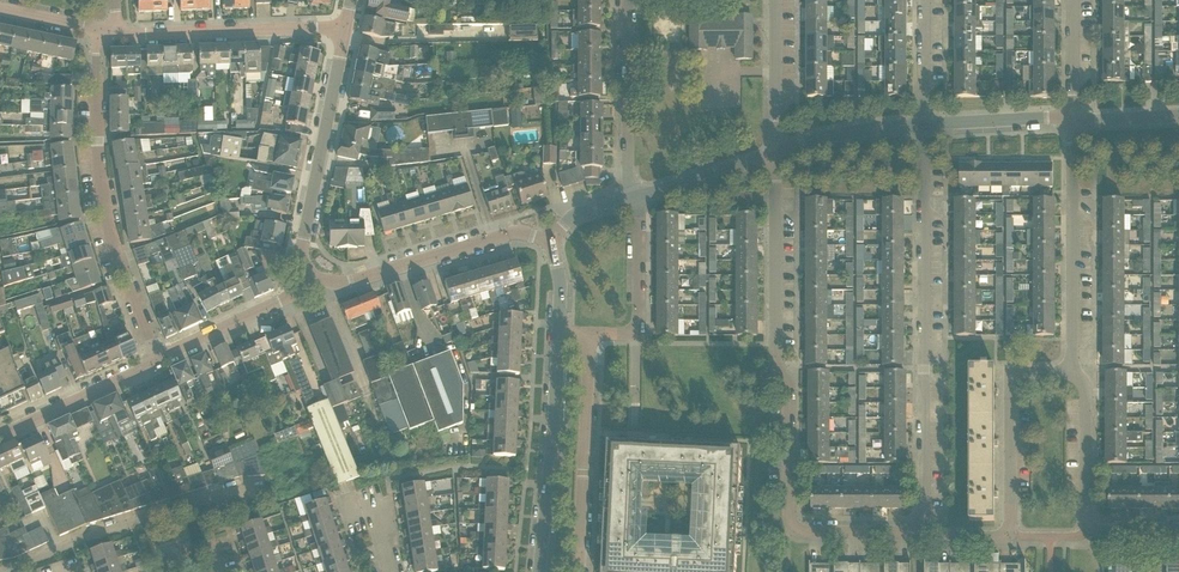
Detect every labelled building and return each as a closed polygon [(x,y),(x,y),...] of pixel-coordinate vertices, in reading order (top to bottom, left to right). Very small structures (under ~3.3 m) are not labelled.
[(152,0),(138,0),(138,12),(153,12),(152,0)] [(167,0),(152,0),(153,12),(167,11),(167,0)] [(194,0),(180,0),(180,11),(195,10),(194,0)] [(209,0),(194,0),(195,10),(209,10),(209,0)] [(222,9),(236,9),(236,0),(222,0),(222,9)] [(236,9),(249,8),(249,0),(236,0),(236,9)] [(367,8),(376,10),(375,16),(406,23),(406,22),(409,10),(389,6),(390,0),(369,0),(367,8)] [(578,11),(599,11),(599,0),(578,0),(578,11)] [(808,7),(808,22),(826,22),(826,7),(808,7)] [(887,7),(887,18),(882,18),(882,22),(887,22),(905,22),(905,7),(887,7)] [(956,7),(956,22),(975,21),(982,21),(982,7),(975,7),(956,7)] [(1054,22),(1054,7),(1035,7),(1030,7),(1030,22),(1035,22),(1054,22)] [(1103,19),(1103,22),(1123,22),(1123,7),(1105,7),(1105,8),(1103,8),(1103,15),(1105,15),(1105,19),(1103,19)] [(481,9),(477,17),(481,19),(485,11),(481,9)] [(599,11),(578,11),(572,11),(572,27),(599,27),(599,11)] [(735,59),(751,59),(751,15),(735,15),(735,18),(706,18),(706,16),(690,16),(690,50),(706,50),(706,47),(735,47),(735,59)] [(396,25),(365,19),(362,34),(380,38),(393,38),(396,25)] [(982,21),(975,21),(956,22),(956,37),(975,37),(975,29),(982,29),(982,21)] [(826,22),(808,22),(808,37),(826,37),(826,22)] [(905,22),(887,22),(887,37),(905,37),(905,22)] [(1035,22),(1030,22),(1027,22),(1027,28),(1035,28),(1035,37),(1054,37),(1054,22),(1035,22)] [(1123,22),(1103,22),(1103,25),(1105,25),(1105,29),(1103,29),(1103,36),(1105,36),(1105,37),(1123,37),(1123,28),(1129,28),(1129,22),(1123,22)] [(452,25),(428,25),(428,35),(443,34),(443,32),(452,32),(452,25)] [(509,41),(539,41),(539,25),(509,25),(509,41)] [(0,29),(0,46),(12,48),(15,30),(0,27),(0,29)] [(15,30),(12,48),(19,50),(18,55),(26,57),(27,51),(30,34),(15,30)] [(30,34),(27,51),(42,54),(46,37),(30,34)] [(599,34),(578,34),(571,34),(571,50),(578,50),(599,50),(599,34)] [(61,40),(46,37),(42,54),(57,58),(61,40)] [(808,37),(808,52),(826,52),(834,52),(834,37),(826,37),(808,37)] [(905,37),(887,37),(880,37),(880,52),(881,52),(905,52),(905,37)] [(956,37),(956,52),(975,52),(975,37),(956,37)] [(1054,52),(1054,37),(1035,37),(1035,52),(1054,52)] [(1123,37),(1105,37),(1105,38),(1103,38),(1103,44),(1105,44),(1105,49),(1103,49),(1103,52),(1128,52),(1128,46),(1123,46),(1123,37)] [(76,43),(61,40),(57,58),(72,61),(76,43)] [(265,72),(267,63),(271,47),(259,47),(259,45),(244,46),(245,73),(265,72)] [(230,65),(229,46),(214,47),(215,66),(230,65)] [(245,73),(244,46),(229,46),(230,65),(230,73),(239,73),(239,75),(240,75),(240,78),(245,78),(245,74),(245,73)] [(215,66),(214,47),(199,48),(199,55),(199,58),(200,58),(200,70),(202,73),(208,73),(208,79),(216,78),(215,66)] [(274,47),(272,60),(280,61),(282,62),(285,49),(274,47)] [(388,67),(391,53),(378,50),(378,51),(359,47),(357,61),(388,67)] [(410,47),(409,59),(418,59),(418,47),(410,47)] [(177,67),(177,48),(162,49),(163,74),(170,74),(172,76),(174,74),(177,74),(177,67)] [(192,48),(177,48),(177,67),(177,74),(190,74),(192,72),(192,67),(193,67),(192,58),(193,58),(193,56),(192,56),(192,48)] [(147,62),(140,62),(140,67),(140,79),(149,79),(148,76),(163,75),(163,74),(162,49),(147,49),(147,57),(146,57),(146,60),(147,60),(147,62)] [(298,64),(316,68),(319,53),(311,51),(309,50),(309,51),(301,49),(299,57),(290,55),(289,62),(298,64)] [(126,68),(125,50),(111,51),(111,68),(126,68)] [(140,67),(140,62),(139,50),(125,50),(126,68),(126,75),(133,75),(133,67),(140,67)] [(599,50),(578,50),(578,66),(599,65),(599,50)] [(1016,52),(1013,52),(1013,53),(1010,53),(1010,51),(1007,51),(1007,67),(1016,67),(1016,52)] [(446,63),(456,62),(456,52),(446,53),(446,63)] [(808,52),(808,67),(826,67),(832,67),(832,52),(826,52),(808,52)] [(905,52),(881,52),(881,66),(887,66),(887,67),(905,67),(905,52)] [(956,52),(956,67),(975,67),(975,52),(956,52)] [(1054,52),(1035,52),(1035,66),(1035,67),(1054,67),(1054,52)] [(1128,52),(1103,52),(1103,55),(1105,55),(1105,59),(1103,59),(1103,66),(1105,66),(1105,67),(1123,67),(1123,59),(1131,59),(1131,52),(1128,52)] [(1145,52),(1145,66),(1143,66),(1143,67),(1145,67),(1145,68),(1148,68),(1148,66),(1152,66),(1152,52),(1145,52)] [(547,72),(548,72),(548,59),(537,59),(538,74),(542,74),(547,73),(547,72)] [(280,61),(272,60),(270,69),(278,70),(280,61)] [(357,61),(354,74),(384,80),(395,81),(396,75),(386,73),(388,67),(357,61)] [(298,64),(295,79),(313,82),(316,68),(298,64)] [(599,65),(578,66),(572,66),(572,73),(578,73),(578,81),(599,81),(599,65)] [(1054,82),(1054,67),(1035,67),(1035,66),(1029,66),(1029,81),(1035,81),(1035,82),(1039,82),(1054,82)] [(1143,67),(1143,82),(1152,82),(1152,66),(1148,66),(1148,68),(1145,68),(1145,67),(1143,67)] [(826,67),(808,67),(808,79),(805,79),(805,82),(826,82),(826,67)] [(887,67),(879,68),(879,81),(887,81),(887,82),(905,82),(905,76),(906,76),(908,74),(908,67),(905,67),(887,67)] [(975,67),(956,67),(956,82),(975,82),(975,81),(975,67)] [(1123,67),(1105,67),(1105,79),(1103,79),(1103,82),(1130,82),(1130,67),(1123,67)] [(556,72),(548,72),(547,72),(547,73),(548,81),(556,81),(556,72)] [(51,85),(53,77),(38,73),(35,84),(51,85)] [(384,80),(354,74),(351,87),(370,90),(370,91),(380,93),(392,96),(395,81),(384,80)] [(53,75),(53,77),(51,85),(72,85),(72,76),(53,75)] [(3,87),(19,88),(20,81),(5,78),(3,87)] [(295,79),(292,93),(310,97),(313,82),(295,79)] [(190,80),(188,81),(188,83),(188,97),(197,97),(196,80),(190,80)] [(268,80),(266,89),(274,90),(276,81),(268,80)] [(556,91),(556,81),(548,81),(548,91),(554,91),(556,91)] [(578,81),(578,90),(570,90),(570,97),(599,97),(599,81),(578,81)] [(956,82),(956,97),(981,97),(981,81),(975,81),(975,82),(956,82)] [(1035,82),(1035,81),(1029,81),(1029,97),(1054,97),(1054,82),(1039,82),(1035,82)] [(833,82),(826,82),(805,82),(805,84),(808,84),(808,97),(833,97),(833,82)] [(845,82),(845,97),(855,97),(855,94),(855,82),(845,82)] [(905,82),(887,82),(887,97),(905,97),(905,82)] [(997,82),(997,92),(992,92),(992,97),(1003,97),(1003,82),(997,82)] [(126,94),(126,86),(120,86),(117,88),(111,88),(111,93),(115,93),(115,94),(126,94)] [(367,105),(377,107),(379,100),(394,103),(395,96),(392,96),(380,93),(370,91),(370,90),(351,87),(349,100),(368,104),(367,105)] [(44,95),(44,101),(71,102),(72,89),(50,88),(50,95),(44,95)] [(274,90),(266,89),(265,98),(273,100),(274,90)] [(310,97),(292,93),(289,108),(307,111),(310,97)] [(111,116),(127,116),(127,98),(111,98),(111,116)] [(71,102),(44,101),(31,101),(31,113),(44,114),(71,114),(71,102)] [(197,117),(198,131),(213,130),(213,131),(217,131),(216,103),(212,104),(212,108),(204,108),(204,113),(197,113),(198,117),(197,117)] [(262,112),(270,114),(271,104),(263,103),(262,112)] [(580,121),(602,120),(602,105),(580,105),(580,121)] [(307,111),(289,108),(285,131),(301,134),(302,126),(304,126),(307,111)] [(247,129),(254,129),(258,109),(246,109),(246,121),(247,121),(247,129)] [(394,120),(394,109),(371,109),(371,120),(394,120)] [(506,109),(491,111),(493,127),(508,126),(506,109)] [(512,122),(521,121),(520,109),(511,110),(512,122)] [(493,127),(491,111),(426,118),(427,134),(454,131),(455,138),(464,137),(464,134),(467,133),(467,130),(493,127)] [(568,111),(566,111),(560,111),(560,121),(568,121),(568,111)] [(25,119),(25,126),(31,126),(43,126),(71,127),(71,114),(44,114),(44,120),(25,119)] [(127,133),(127,116),(111,116),(111,133),(127,133)] [(602,137),(602,120),(580,121),(580,136),(602,137)] [(179,121),(179,134),(197,133),(196,121),(179,121)] [(236,129),(247,129),(247,121),(246,121),(235,121),(236,129)] [(227,122),(217,122),(217,130),(227,130),(227,122)] [(142,136),(165,135),(164,123),(142,124),(142,136)] [(173,125),(165,126),(165,135),(174,134),(174,133),(173,125)] [(343,143),(359,146),(361,140),(366,141),(369,127),(359,125),(358,129),(345,127),(342,138),(344,139),(343,143)] [(71,127),(43,126),(43,132),(51,132),(50,139),(70,140),(71,127)] [(213,137),(210,156),(239,160),(240,148),(242,141),(245,141),(246,133),(231,133),(223,133),(223,137),(213,136),(213,137)] [(260,148),(261,148),(269,150),(267,162),(296,167),(299,154),(301,142),(264,134),(262,148),(260,147),(260,148)] [(602,152),(602,137),(580,136),(580,152),(602,152)] [(142,153),(140,140),(113,144),(115,157),(142,153)] [(359,146),(343,143),(343,144),(340,143),(337,156),(356,160),(358,155),(371,157),(379,158),(380,167),(430,162),(430,150),(394,151),(372,150),(359,148),(359,146)] [(52,153),(44,154),(45,160),(72,157),(71,144),(51,147),(52,153)] [(498,159),(494,147),(487,150),(491,162),(498,159)] [(542,164),(555,165),(556,147),(543,147),(542,164)] [(602,152),(580,152),(576,152),(576,168),(580,167),(584,181),(584,179),(597,179),(597,168),(602,168),(602,152)] [(142,153),(115,157),(117,169),(136,166),(144,165),(142,153)] [(74,169),(72,157),(45,160),(46,166),(53,166),(54,172),(74,169)] [(249,162),(248,164),(255,171),(271,174),(273,166),(249,162)] [(975,163),(968,163),(968,164),(959,164),(959,187),(972,187),(975,187),(975,163)] [(975,187),(972,187),(972,191),(979,191),(979,187),(991,187),(991,164),(982,164),(982,163),(975,163),(975,187)] [(1006,164),(991,164),(991,187),(1002,187),(1006,187),(1006,164)] [(1006,187),(1002,187),(1002,191),(1010,191),(1010,187),(1021,187),(1022,164),(1006,164),(1006,187)] [(1022,164),(1021,187),(1033,187),(1037,187),(1037,164),(1022,164)] [(1033,187),(1033,191),(1041,191),(1041,187),(1053,187),(1053,164),(1037,164),(1037,187),(1033,187)] [(146,165),(144,165),(136,166),(117,169),(117,170),(119,169),(121,181),(147,177),(146,165)] [(205,167),(178,174),(180,182),(207,175),(205,167)] [(580,167),(576,168),(573,169),(577,183),(584,181),(580,167)] [(346,178),(348,169),(335,168),(333,181),(345,184),(346,178)] [(74,169),(54,172),(55,178),(47,178),(48,185),(75,182),(74,169)] [(348,169),(346,178),(364,179),(362,169),(348,169)] [(369,180),(373,172),(370,169),(365,177),(369,180)] [(573,169),(566,171),(570,185),(577,183),(573,169)] [(570,185),(566,171),(558,174),(563,187),(570,185)] [(548,196),(541,174),(529,178),(529,176),(527,175),(522,173),(521,173),(508,177),(511,186),(515,184),(521,204),(548,196)] [(253,180),(251,189),(245,188),(241,190),(240,198),(243,198),(270,196),(271,189),(291,193),(294,179),(274,175),(272,184),(253,180)] [(498,188),(483,193),(490,214),(512,207),(506,191),(512,189),(511,186),(508,177),(504,178),(503,176),(495,178),(498,188)] [(148,183),(147,177),(121,181),(123,194),(142,191),(141,184),(148,183)] [(48,185),(41,186),(42,198),(47,198),(49,197),(76,194),(75,182),(48,185)] [(449,189),(436,193),(443,215),(451,213),(453,213),(455,212),(458,211),(451,189),(454,188),(452,182),(447,183),(449,189)] [(466,184),(454,188),(451,189),(458,211),(461,210),(463,210),(465,209),(473,206),(466,184)] [(143,197),(142,191),(123,194),(124,206),(152,202),(151,196),(143,197)] [(419,198),(407,202),(414,224),(423,221),(426,220),(428,219),(422,197),(424,197),(422,191),(417,192),(419,198)] [(436,193),(424,197),(422,197),(428,219),(431,219),(433,218),(443,215),(436,193)] [(47,198),(42,198),(43,210),(51,210),(78,207),(76,194),(49,197),(47,198)] [(270,196),(243,198),(244,205),(253,205),(253,204),(268,202),(267,211),(286,215),(288,205),(286,205),(287,199),(270,196)] [(225,219),(233,218),(238,218),(237,209),(232,209),(229,200),(219,200),(223,215),(225,219)] [(388,201),(390,207),(377,211),(384,233),(394,230),(396,229),(399,228),(392,206),(395,206),(393,200),(388,201)] [(834,215),(834,200),(808,200),(808,216),(826,216),(826,215),(834,215)] [(884,207),(877,207),(877,215),(884,215),(884,216),(903,216),(903,200),(884,200),(884,207)] [(956,200),(956,216),(975,216),(975,200),(956,200)] [(1054,216),(1054,200),(1035,200),(1035,216),(1054,216)] [(1123,216),(1123,201),(1123,200),(1105,200),(1105,216),(1123,216)] [(16,214),(15,202),(7,202),(0,203),(0,216),(16,214)] [(152,202),(124,206),(126,218),(146,215),(145,209),(152,208),(152,202)] [(407,202),(395,206),(392,206),(399,228),(401,228),(404,227),(414,224),(407,202)] [(51,217),(51,216),(59,215),(60,222),(79,219),(78,207),(51,210),(43,210),(33,212),(34,219),(51,217)] [(358,221),(346,221),(345,248),(357,248),(357,246),(364,246),(364,231),(373,231),(373,236),(374,236),(369,210),(360,210),(358,221)] [(147,221),(146,215),(126,218),(128,230),(155,227),(154,220),(147,221)] [(659,215),(659,231),(678,231),(678,215),(659,215)] [(738,215),(738,216),(738,231),(757,231),(757,215),(738,215)] [(335,222),(335,216),(329,216),(329,222),(330,247),(337,247),(337,248),(345,248),(346,221),(335,222)] [(826,216),(808,216),(808,231),(826,231),(826,216)] [(903,230),(903,216),(884,216),(884,230),(903,230)] [(956,216),(956,231),(975,231),(975,216),(956,216)] [(1035,216),(1035,231),(1054,231),(1054,216),(1035,216)] [(1105,216),(1105,231),(1123,231),(1123,216),(1105,216)] [(203,223),(205,230),(208,240),(214,238),(209,221),(203,223)] [(284,226),(264,222),(262,234),(253,232),(252,239),(245,238),(244,248),(245,247),(261,250),(263,242),(280,246),(284,226)] [(205,230),(203,223),(186,230),(188,237),(205,230)] [(80,224),(61,230),(56,229),(49,231),(51,238),(37,242),(40,250),(46,248),(58,245),(84,236),(80,224)] [(155,227),(128,230),(130,243),(150,240),(158,237),(157,232),(156,232),(155,227)] [(184,231),(166,238),(175,259),(184,281),(196,275),(201,284),(193,288),(207,313),(220,306),(202,271),(196,257),(195,258),(187,238),(188,237),(186,230),(184,231)] [(903,245),(903,230),(884,230),(884,245),(903,245)] [(659,231),(659,246),(678,246),(678,231),(659,231)] [(757,231),(738,231),(731,231),(731,246),(738,246),(757,246),(757,231)] [(808,231),(808,246),(826,246),(826,231),(808,231)] [(956,231),(956,246),(975,246),(975,231),(956,231)] [(1054,231),(1035,231),(1035,246),(1054,246),(1054,231)] [(1105,231),(1105,246),(1123,246),(1123,231),(1105,231)] [(84,236),(58,245),(60,251),(67,248),(69,254),(88,248),(84,236)] [(166,238),(156,242),(160,252),(164,263),(175,259),(166,238)] [(0,241),(0,245),(2,257),(16,255),(12,239),(0,241)] [(156,242),(144,246),(148,257),(160,252),(156,242)] [(864,245),(857,245),(857,259),(860,259),(860,261),(864,261),(867,261),(867,246),(864,246),(864,245)] [(903,245),(884,245),(884,260),(903,260),(903,245)] [(144,246),(132,250),(138,266),(149,262),(148,257),(144,246)] [(678,246),(659,246),(659,260),(678,260),(678,246)] [(757,246),(738,246),(738,260),(757,260),(757,246)] [(808,246),(808,260),(826,260),(826,246),(808,246)] [(975,246),(956,246),(956,261),(975,261),(975,246)] [(1035,246),(1035,261),(1054,261),(1054,246),(1035,246)] [(1105,246),(1105,261),(1123,261),(1129,261),(1129,246),(1123,246),(1105,246)] [(244,248),(236,252),(237,256),(237,257),(240,264),(244,274),(254,298),(273,290),(265,272),(257,275),(245,247),(244,248)] [(88,248),(69,254),(71,260),(63,262),(65,268),(92,260),(88,248)] [(202,271),(220,306),(232,300),(225,283),(222,285),(218,277),(214,280),(209,271),(212,270),(205,255),(204,255),(199,256),(196,257),(202,271)] [(232,265),(219,271),(225,283),(232,300),(243,295),(235,278),(244,274),(240,264),(237,257),(237,256),(230,260),(232,265)] [(14,259),(3,261),(5,271),(16,268),(14,259)] [(506,259),(500,261),(510,293),(508,285),(516,283),(518,290),(524,289),(516,261),(515,261),(516,262),(507,264),(506,259)] [(95,272),(92,260),(65,268),(67,274),(75,272),(77,278),(95,272)] [(659,260),(659,275),(678,275),(678,260),(659,260)] [(757,260),(738,260),(738,275),(757,275),(757,260)] [(826,260),(808,260),(807,275),(826,275),(826,260)] [(903,275),(903,260),(884,260),(884,275),(903,275)] [(510,293),(500,261),(499,261),(501,266),(493,269),(491,263),(486,265),(493,290),(494,290),(502,287),(504,295),(510,293)] [(956,261),(956,275),(975,275),(975,261),(956,261)] [(1035,261),(1035,275),(1054,275),(1054,261),(1035,261)] [(1123,261),(1105,261),(1105,275),(1123,275),(1123,261)] [(22,268),(1,273),(4,287),(26,280),(22,268)] [(472,269),(471,269),(472,275),(473,274),(479,294),(480,294),(487,292),(490,299),(496,297),(494,290),(493,290),(487,270),(479,273),(477,268),(472,269)] [(77,278),(69,280),(73,292),(99,284),(95,272),(77,278)] [(458,273),(457,274),(458,279),(459,279),(465,298),(473,296),(475,303),(481,301),(482,301),(480,294),(479,294),(473,274),(472,275),(465,277),(463,272),(458,273)] [(678,275),(659,275),(659,290),(678,290),(678,275)] [(757,275),(738,275),(738,290),(757,290),(757,275)] [(807,275),(807,290),(826,290),(826,275),(807,275)] [(903,275),(884,275),(884,289),(903,289),(903,275)] [(975,275),(956,275),(956,290),(975,290),(975,275)] [(1035,275),(1035,290),(1054,290),(1054,275),(1035,275)] [(1123,275),(1105,275),(1105,290),(1123,290),(1123,275)] [(449,276),(442,278),(445,285),(450,303),(459,300),(461,308),(467,306),(466,300),(465,298),(459,279),(458,279),(450,281),(449,276)] [(439,312),(432,293),(428,282),(424,284),(422,283),(418,284),(418,286),(413,287),(421,311),(430,308),(434,314),(439,312)] [(172,323),(160,291),(157,284),(146,288),(158,321),(166,339),(177,333),(172,323)] [(401,284),(387,288),(396,316),(411,311),(410,307),(409,307),(401,284)] [(173,288),(191,327),(202,322),(194,304),(189,307),(179,285),(173,288)] [(42,290),(45,301),(53,299),(49,287),(42,290)] [(108,287),(93,292),(96,302),(98,307),(113,302),(108,287)] [(8,312),(6,305),(3,288),(0,288),(0,315),(8,312)] [(191,327),(173,288),(167,291),(177,313),(171,315),(179,332),(191,327)] [(903,289),(884,289),(884,304),(903,304),(903,289)] [(1144,289),(1144,290),(1138,290),(1138,294),(1144,295),(1144,302),(1150,302),(1150,292),(1147,292),(1147,289),(1144,289)] [(659,290),(659,305),(678,305),(678,290),(659,290)] [(738,290),(738,305),(757,305),(757,290),(738,290)] [(807,290),(807,305),(826,305),(826,290),(807,290)] [(975,290),(956,290),(956,305),(975,305),(982,305),(982,298),(975,298),(975,290)] [(1054,290),(1035,290),(1035,305),(1054,305),(1054,290)] [(1105,290),(1105,305),(1123,305),(1123,290),(1105,290)] [(96,302),(93,292),(84,295),(87,304),(96,302)] [(358,300),(364,315),(373,311),(376,317),(382,314),(374,293),(358,300)] [(40,294),(14,302),(17,311),(34,306),(37,316),(45,313),(44,308),(42,304),(40,294)] [(76,308),(84,305),(84,295),(72,298),(76,308)] [(471,298),(466,300),(467,306),(469,311),(474,309),(471,298)] [(70,299),(61,302),(60,302),(63,310),(73,307),(70,299)] [(364,315),(358,300),(341,307),(347,322),(347,321),(351,331),(367,324),(364,315)] [(60,302),(46,307),(49,314),(63,310),(60,302)] [(497,302),(491,304),(493,311),(499,309),(497,302)] [(903,319),(903,304),(884,304),(884,319),(903,319)] [(659,305),(659,320),(678,320),(678,305),(659,305)] [(757,305),(738,305),(738,320),(757,320),(757,305)] [(826,305),(807,305),(807,320),(826,320),(826,305)] [(975,305),(956,305),(956,320),(975,320),(975,305)] [(1054,305),(1035,305),(1035,320),(1054,320),(1054,305)] [(1123,305),(1105,305),(1104,320),(1123,320),(1123,305)] [(709,320),(716,320),(721,320),(721,316),(716,316),(716,308),(709,308),(709,320)] [(492,322),(492,329),(499,329),(520,329),(520,321),(526,321),(526,314),(518,314),(500,313),(500,322),(492,322)] [(332,315),(310,324),(331,378),(353,369),(332,315)] [(903,319),(884,319),(884,334),(903,334),(903,319)] [(678,320),(659,320),(659,335),(678,336),(678,320)] [(757,320),(738,320),(738,336),(757,336),(757,320)] [(807,320),(807,335),(826,335),(826,320),(807,320)] [(975,320),(956,320),(956,336),(975,336),(975,320)] [(1035,320),(1035,336),(1054,336),(1054,320),(1035,320)] [(1104,320),(1104,335),(1123,335),(1129,335),(1129,328),(1123,328),(1123,320),(1104,320)] [(466,334),(462,323),(456,325),(460,336),(466,334)] [(115,342),(122,359),(123,359),(137,353),(124,326),(106,334),(106,335),(109,344),(115,342)] [(289,327),(277,332),(300,390),(308,409),(316,405),(297,355),(298,355),(299,352),(296,346),(289,327)] [(408,428),(394,393),(393,393),(370,329),(358,334),(368,359),(363,361),(391,434),(408,428)] [(491,337),(491,344),(499,344),(519,344),(520,335),(525,336),(526,330),(526,329),(520,329),(499,329),(499,337),(491,337)] [(99,331),(95,332),(100,347),(103,347),(110,365),(122,359),(115,342),(109,344),(106,335),(102,337),(99,331)] [(100,347),(95,332),(94,332),(97,338),(91,340),(89,335),(86,336),(99,370),(110,365),(103,347),(100,347)] [(265,354),(271,367),(282,362),(295,392),(300,390),(277,332),(265,337),(271,351),(265,353),(265,354)] [(70,333),(64,335),(56,338),(61,351),(62,350),(75,380),(86,376),(73,341),(70,333)] [(452,333),(442,337),(445,344),(455,341),(452,333)] [(903,334),(884,334),(884,348),(903,348),(903,334)] [(826,335),(807,335),(807,350),(826,350),(826,335)] [(1104,335),(1104,350),(1123,350),(1123,335),(1104,335)] [(99,370),(86,336),(73,341),(86,376),(99,370)] [(236,349),(237,350),(249,381),(250,381),(247,375),(263,369),(269,383),(275,380),(270,367),(271,367),(265,354),(259,356),(253,342),(236,349)] [(400,369),(412,365),(403,342),(391,347),(400,369)] [(249,381),(237,350),(230,353),(226,344),(214,350),(222,368),(227,366),(231,375),(237,372),(242,384),(249,381)] [(519,344),(499,344),(499,352),(491,352),(491,358),(498,359),(498,358),(519,359),(519,358),(519,350),(525,350),(525,344),(519,344)] [(12,357),(9,348),(0,352),(0,412),(1,414),(27,401),(22,391),(25,389),(14,364),(12,357)] [(903,364),(903,348),(884,348),(884,366),(903,366),(903,364)] [(826,350),(807,350),(807,365),(826,365),(826,350)] [(1123,350),(1104,350),(1104,365),(1123,366),(1123,350)] [(450,352),(412,366),(434,422),(437,433),(463,424),(463,386),(450,352)] [(17,354),(12,357),(14,364),(25,389),(31,402),(43,396),(34,377),(29,379),(17,354)] [(212,373),(209,365),(204,354),(190,360),(210,406),(217,402),(212,391),(205,376),(212,373)] [(519,358),(519,359),(498,358),(498,359),(498,367),(490,367),(490,373),(519,375),(519,374),(518,374),(518,365),(524,365),(524,359),(519,358)] [(46,395),(61,388),(57,378),(64,374),(56,359),(43,365),(48,377),(39,381),(46,395)] [(470,373),(479,373),(475,361),(467,363),(470,373)] [(186,362),(171,369),(186,403),(192,401),(193,400),(191,396),(199,392),(203,390),(197,375),(193,377),(186,362)] [(988,366),(988,365),(988,363),(981,363),(981,366),(969,366),(969,418),(994,418),(994,395),(998,395),(998,389),(994,389),(994,366),(988,366)] [(434,422),(412,366),(387,375),(394,393),(408,428),(409,431),(434,422)] [(225,385),(229,383),(225,373),(221,375),(225,385)] [(810,373),(810,388),(829,388),(829,373),(810,373)] [(905,388),(905,373),(887,373),(887,388),(905,388)] [(1107,373),(1107,388),(1126,388),(1126,373),(1107,373)] [(323,386),(328,400),(332,409),(340,405),(361,397),(354,382),(354,383),(341,388),(338,380),(323,386)] [(170,381),(162,385),(177,419),(183,417),(177,402),(181,400),(173,381),(172,382),(170,381)] [(515,381),(515,382),(496,381),(496,390),(490,390),(489,397),(496,397),(496,396),(517,397),(517,396),(517,388),(523,388),(523,381),(515,381)] [(162,385),(149,391),(158,410),(160,410),(167,424),(170,422),(181,446),(188,443),(177,419),(162,385)] [(810,388),(810,403),(829,403),(829,388),(810,388)] [(905,388),(887,388),(887,403),(905,403),(905,388)] [(1107,388),(1107,403),(1126,403),(1126,388),(1107,388)] [(149,391),(137,396),(153,431),(159,428),(156,420),(160,418),(157,411),(158,410),(149,391)] [(127,403),(123,405),(118,394),(105,400),(118,429),(135,421),(127,403)] [(137,396),(126,401),(127,403),(135,421),(140,418),(150,441),(156,438),(153,431),(137,396)] [(496,396),(496,397),(495,405),(489,405),(489,412),(495,412),(495,411),(516,411),(517,403),(522,403),(523,396),(517,396),(517,397),(496,396)] [(90,413),(93,420),(99,435),(100,437),(118,429),(105,400),(91,406),(94,411),(90,413)] [(306,409),(310,419),(314,428),(337,485),(360,476),(350,452),(332,409),(328,400),(316,405),(308,409),(306,409)] [(829,403),(810,403),(810,418),(829,418),(829,403)] [(905,403),(887,403),(887,418),(905,418),(905,403)] [(1126,418),(1126,403),(1107,403),(1107,418),(1126,418)] [(93,420),(87,408),(59,421),(77,463),(83,460),(71,436),(77,433),(75,429),(93,420)] [(488,420),(488,426),(494,427),(494,425),(516,426),(516,417),(521,418),(522,411),(516,411),(495,411),(495,412),(495,420),(488,420)] [(810,418),(810,433),(829,433),(829,418),(810,418)] [(905,418),(887,418),(887,433),(905,433),(905,418)] [(994,440),(994,418),(969,418),(969,469),(994,469),(994,446),(998,446),(998,440),(994,440)] [(1107,418),(1107,433),(1126,433),(1126,418),(1107,418)] [(294,426),(294,427),(298,436),(309,431),(309,430),(314,428),(310,419),(294,426)] [(77,463),(59,421),(47,426),(55,443),(54,443),(63,462),(69,459),(72,465),(77,463)] [(488,426),(488,435),(487,440),(494,441),(494,440),(515,441),(515,440),(515,432),(521,433),(521,426),(516,426),(494,425),(494,427),(488,426)] [(273,435),(277,444),(298,436),(294,427),(273,435)] [(34,471),(42,467),(43,467),(52,463),(38,433),(34,435),(35,438),(20,444),(29,462),(30,462),(34,471)] [(829,433),(810,433),(810,448),(829,448),(829,433)] [(905,433),(887,433),(887,448),(905,448),(905,433)] [(1142,433),(1126,433),(1107,433),(1107,448),(1126,448),(1126,442),(1142,442),(1142,433)] [(255,440),(250,442),(255,453),(259,451),(255,440)] [(493,449),(486,449),(486,455),(515,457),(515,456),(514,456),(515,447),(520,447),(520,441),(515,440),(515,441),(494,440),(494,441),(493,449)] [(15,441),(1,448),(9,465),(13,474),(26,467),(23,458),(15,441)] [(602,571),(736,571),(741,449),(608,443),(604,543),(602,571)] [(1,448),(0,448),(0,469),(9,465),(1,448)] [(239,477),(234,464),(227,448),(207,456),(213,470),(213,471),(219,483),(239,477)] [(810,448),(810,463),(828,463),(829,448),(810,448)] [(905,448),(887,448),(887,463),(905,463),(905,448)] [(1126,463),(1126,448),(1107,448),(1107,463),(1126,463)] [(234,464),(239,477),(264,476),(256,456),(234,464)] [(187,478),(186,478),(182,466),(171,470),(175,480),(181,495),(193,491),(187,478)] [(148,473),(149,477),(150,478),(141,482),(151,504),(169,499),(163,485),(156,469),(148,473)] [(994,469),(969,469),(969,520),(994,520),(994,498),(998,498),(998,492),(994,492),(994,469)] [(219,483),(213,471),(201,474),(201,473),(200,474),(206,487),(219,483)] [(200,474),(187,478),(193,491),(206,487),(200,474)] [(507,495),(507,486),(513,487),(513,480),(505,480),(486,479),(486,480),(487,480),(487,488),(479,488),(479,495),(486,495),(486,494),(507,495)] [(175,480),(163,485),(169,499),(181,495),(175,480)] [(91,493),(88,487),(102,519),(133,510),(124,490),(120,481),(91,493)] [(151,504),(141,482),(124,490),(133,510),(151,504)] [(426,498),(433,497),(432,490),(424,492),(423,483),(424,483),(405,486),(404,485),(397,486),(398,493),(403,492),(405,500),(405,501),(426,498)] [(32,514),(25,499),(19,486),(12,489),(25,517),(32,514)] [(88,487),(75,493),(89,523),(102,519),(88,487)] [(75,493),(74,490),(57,498),(54,490),(40,496),(41,497),(45,507),(59,536),(85,525),(89,523),(75,493)] [(828,508),(828,490),(812,490),(812,508),(828,508)] [(843,490),(828,490),(828,508),(843,508),(843,490)] [(858,508),(858,490),(843,490),(843,508),(858,508)] [(872,490),(858,490),(858,508),(872,508),(872,490)] [(887,508),(887,490),(872,490),(872,508),(887,508)] [(903,490),(902,490),(887,490),(887,508),(903,508),(903,490)] [(1125,490),(1109,490),(1109,508),(1125,508),(1125,490)] [(1140,490),(1125,490),(1125,508),(1140,508),(1140,490)] [(1155,490),(1140,490),(1140,508),(1155,508),(1155,490)] [(1155,490),(1155,508),(1169,509),(1169,490),(1155,490)] [(1169,509),(1178,509),(1178,490),(1169,490),(1169,509)] [(486,494),(486,495),(485,503),(479,503),(478,510),(485,510),(485,509),(506,510),(506,509),(507,501),(512,501),(512,495),(507,495),(486,494)] [(41,497),(33,500),(31,496),(25,499),(32,514),(45,507),(41,497)] [(329,514),(329,513),(326,506),(331,504),(329,498),(322,500),(322,501),(304,506),(304,507),(305,507),(307,514),(300,517),(302,523),(308,521),(329,514)] [(405,501),(405,500),(399,501),(400,508),(406,507),(407,515),(428,512),(428,513),(434,512),(433,506),(427,507),(426,499),(426,498),(405,501)] [(217,512),(228,508),(226,501),(215,505),(217,512)] [(485,509),(485,510),(484,518),(478,518),(478,524),(484,525),(484,524),(506,525),(506,524),(506,516),(511,516),(512,510),(506,509),(506,510),(485,509)] [(308,521),(309,522),(311,530),(305,532),(306,538),(313,535),(333,528),(331,520),(336,518),(334,512),(329,513),(329,514),(308,521)] [(407,515),(401,516),(402,522),(408,521),(409,530),(430,527),(430,528),(437,527),(436,520),(429,521),(428,514),(428,513),(428,512),(407,515)] [(266,535),(272,533),(270,526),(263,529),(260,521),(261,521),(261,520),(243,526),(243,525),(235,528),(237,534),(242,532),(245,540),(245,541),(266,534),(266,535)] [(484,524),(484,525),(484,533),(477,533),(477,539),(484,540),(484,539),(505,540),(505,539),(505,531),(511,531),(511,525),(506,524),(506,525),(484,524)] [(313,535),(316,544),(309,546),(311,552),(318,550),(318,549),(338,542),(335,534),(341,532),(339,526),(333,528),(313,535)] [(10,534),(9,531),(7,527),(0,530),(0,540),(10,538),(9,535),(10,534)] [(42,527),(35,530),(42,545),(49,542),(42,527)] [(410,536),(411,544),(411,545),(433,541),(433,542),(439,541),(438,535),(432,536),(430,528),(430,527),(409,530),(403,530),(405,537),(410,536)] [(24,528),(10,534),(9,535),(10,538),(11,541),(15,539),(22,536),(27,534),(24,528)] [(35,530),(29,533),(35,548),(42,545),(35,530)] [(27,534),(22,536),(28,551),(35,548),(29,533),(27,534)] [(245,541),(245,540),(240,542),(242,548),(247,546),(250,554),(250,555),(270,548),(270,549),(276,547),(274,541),(268,543),(266,536),(266,535),(266,534),(245,541)] [(22,536),(15,539),(22,554),(28,551),(22,536)] [(0,540),(0,546),(11,545),(11,541),(10,538),(0,540)] [(15,539),(11,541),(11,545),(12,551),(14,558),(22,554),(15,539)] [(484,539),(484,540),(483,548),(477,547),(477,554),(484,554),(504,554),(505,546),(510,546),(510,539),(505,539),(505,540),(484,539)] [(318,550),(321,558),(314,560),(316,566),(323,564),(322,563),(342,556),(340,548),(345,546),(343,540),(338,542),(318,549),(318,550)] [(412,551),(414,559),(434,556),(434,557),(442,556),(441,549),(434,550),(433,542),(433,541),(411,545),(411,544),(406,545),(407,552),(412,551)] [(115,559),(115,560),(122,557),(120,550),(113,553),(110,545),(111,544),(93,550),(93,549),(85,552),(87,558),(93,556),(95,564),(95,565),(115,559)] [(11,545),(0,546),(0,554),(12,551),(11,545)] [(250,555),(250,554),(244,556),(246,562),(252,560),(254,568),(254,569),(275,562),(275,563),(281,561),(279,555),(273,557),(271,551),(270,549),(270,548),(250,555)] [(12,551),(0,554),(0,561),(14,558),(12,551)] [(323,565),(325,571),(342,571),(347,570),(344,562),(350,560),(348,554),(342,556),(322,563),(323,564),(323,565)] [(484,554),(483,562),(476,562),(475,569),(504,570),(504,569),(503,569),(504,561),(509,561),(510,554),(504,554),(484,554)] [(444,570),(443,564),(442,564),(442,563),(435,564),(434,557),(434,556),(414,559),(408,560),(409,566),(415,565),(416,571),(434,571),(444,570)] [(95,564),(90,566),(92,571),(97,570),(98,571),(125,571),(126,571),(124,565),(118,567),(115,560),(115,559),(95,565),(95,564)] [(141,559),(134,561),(136,567),(143,565),(141,559)] [(254,568),(249,570),(249,571),(285,571),(284,569),(278,571),(276,564),(275,563),(275,562),(254,569),(254,568)] [(1142,566),(1131,566),(1131,564),(1117,564),(1117,571),(1142,571),(1142,566)] [(1142,566),(1142,571),(1167,571),(1167,564),(1150,564),(1150,566),(1142,566)] [(1167,564),(1167,571),(1178,571),(1178,564),(1168,564),(1167,564)]
